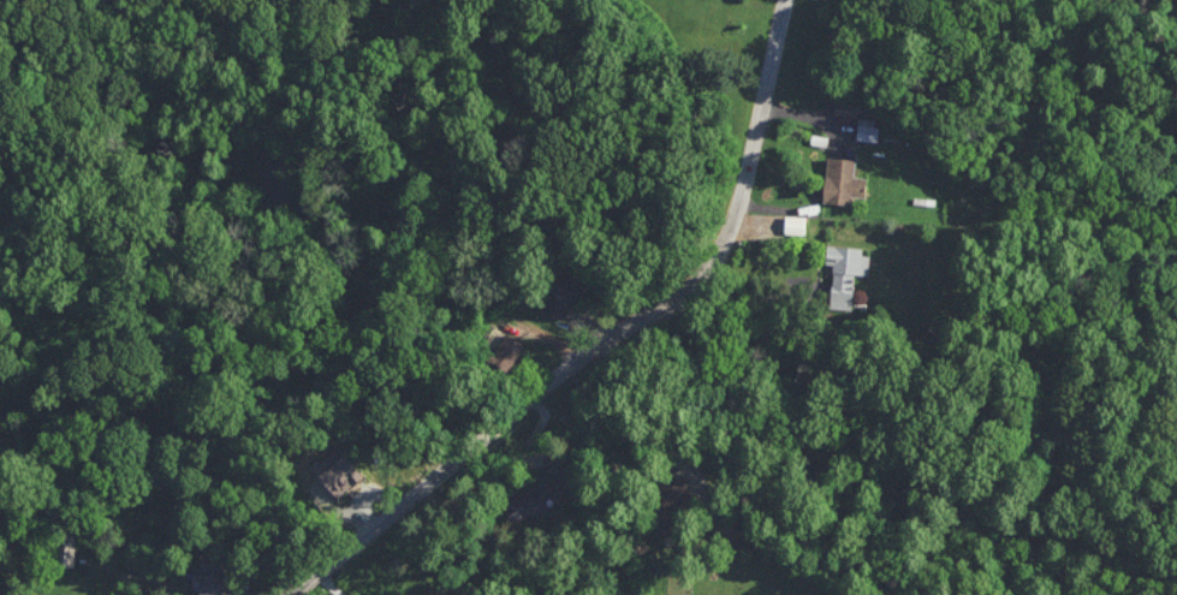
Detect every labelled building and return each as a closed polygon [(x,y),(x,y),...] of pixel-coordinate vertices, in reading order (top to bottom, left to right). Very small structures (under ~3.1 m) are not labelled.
[(834,113),(855,117),(857,105),(837,100),(834,113)] [(877,117),(858,117),(857,140),(876,141),(877,117)] [(851,204),(851,195),(866,196),(867,177),(855,176),(856,158),(826,157),(825,202),(851,204)] [(805,234),(806,215),(785,215),(785,233),(805,234)] [(827,246),(826,264),(833,264),(830,308),(852,309),(855,274),(869,275),(870,249),(827,246)] [(543,312),(565,321),(582,282),(560,273),(543,312)] [(506,369),(523,344),(507,332),(489,358),(506,369)] [(364,476),(341,447),(315,466),(337,496),(364,476)] [(516,526),(545,507),(540,501),(559,488),(549,474),(502,505),(516,526)] [(75,565),(75,535),(56,536),(57,565),(75,565)] [(200,594),(228,594),(229,553),(201,552),(200,594)] [(435,581),(422,594),(449,594),(435,581)]
